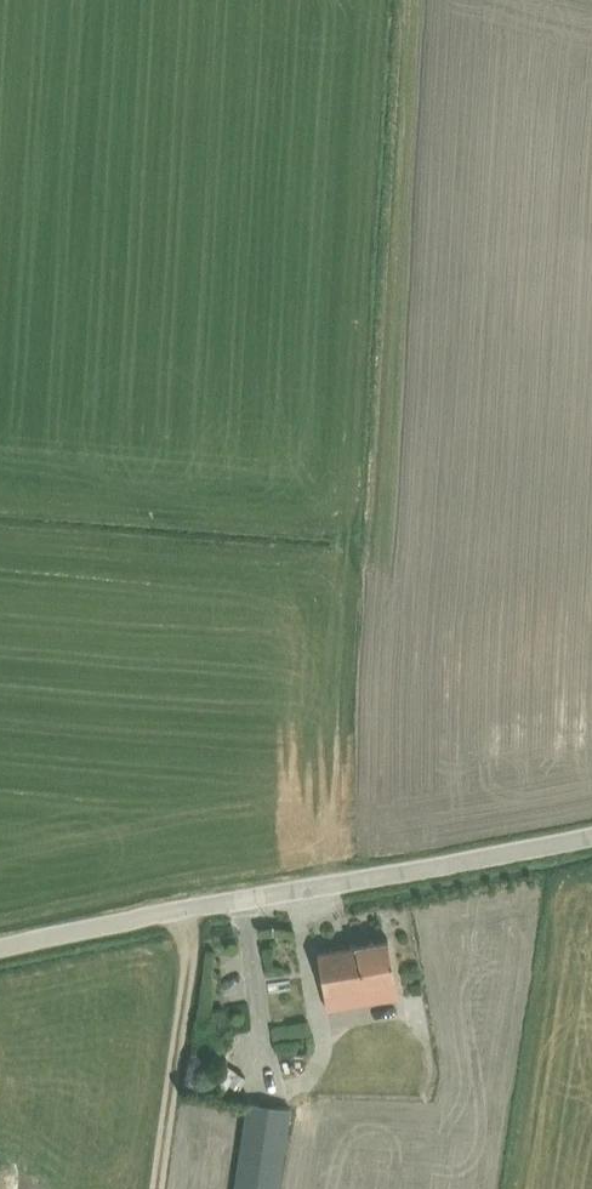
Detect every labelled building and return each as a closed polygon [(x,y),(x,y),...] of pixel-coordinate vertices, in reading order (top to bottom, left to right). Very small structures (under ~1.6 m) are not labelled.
[(388,933),(317,945),(328,1004),(398,991),(388,933)] [(226,1058),(213,1080),(224,1087),(238,1065),(226,1058)] [(233,1188),(279,1188),(292,1101),(247,1094),(233,1188)]
